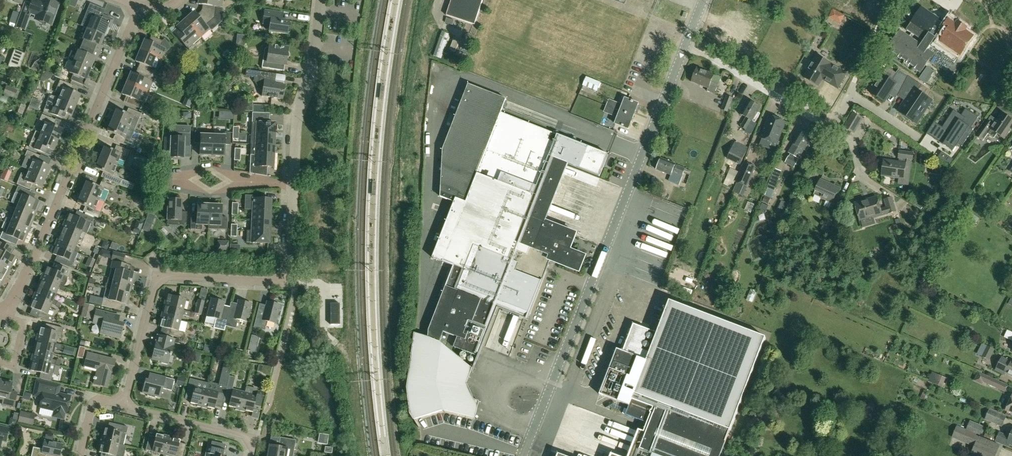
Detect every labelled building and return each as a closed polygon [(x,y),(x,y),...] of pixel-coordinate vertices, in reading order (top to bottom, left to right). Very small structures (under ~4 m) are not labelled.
[(31,13),(37,15),(35,19),(51,24),(58,4),(48,0),(42,0),(41,2),(36,0),(33,0),(32,4),(29,12),(31,13)] [(223,0),(199,0),(199,4),(202,5),(202,11),(222,22),(224,9),(222,7),(221,7),(223,0)] [(483,0),(452,0),(446,16),(475,25),(483,0)] [(81,26),(88,29),(104,35),(109,25),(111,26),(113,20),(103,15),(105,9),(90,3),(85,15),(81,26)] [(833,9),(828,18),(832,20),(836,11),(833,9)] [(915,19),(909,14),(907,18),(913,23),(907,31),(924,42),(921,47),(901,33),(889,50),(922,73),(934,56),(928,52),(931,47),(954,63),(960,55),(967,45),(970,47),(971,45),(973,42),(973,40),(971,38),(974,34),(958,24),(958,21),(954,18),(951,19),(946,26),(939,21),(922,9),(915,19)] [(288,31),(289,21),(278,19),(279,12),(265,10),(263,24),(270,25),(269,31),(287,34),(288,31)] [(186,20),(201,37),(209,30),(210,30),(212,30),(222,22),(202,11),(197,15),(194,12),(186,20)] [(21,12),(16,27),(25,30),(30,15),(21,12)] [(844,27),(849,19),(840,12),(834,20),(844,27)] [(201,37),(186,20),(177,28),(179,30),(175,34),(189,50),(193,45),(193,44),(201,37)] [(88,48),(100,53),(102,47),(100,46),(104,35),(88,29),(82,43),(89,46),(88,48)] [(141,51),(162,60),(166,50),(167,51),(172,47),(165,39),(162,41),(151,36),(149,42),(145,40),(141,51)] [(450,49),(456,52),(460,42),(454,40),(450,49)] [(286,65),(288,48),(270,45),(269,47),(265,49),(262,68),(284,71),(285,65),(286,65)] [(68,60),(74,62),(90,69),(95,58),(97,59),(100,53),(88,48),(87,50),(80,47),(77,53),(71,51),(68,60)] [(14,50),(8,67),(19,71),(25,54),(14,50)] [(155,76),(162,60),(141,51),(136,62),(140,63),(137,69),(155,76)] [(845,77),(829,67),(831,64),(817,56),(813,63),(810,62),(806,69),(808,70),(804,77),(818,85),(823,77),(826,79),(825,81),(838,88),(845,77)] [(74,62),(69,73),(73,74),(71,80),(86,86),(88,80),(86,79),(90,69),(74,62)] [(928,67),(920,79),(927,84),(935,72),(928,67)] [(698,68),(692,82),(709,89),(708,92),(715,95),(719,86),(712,83),(715,75),(698,68)] [(155,76),(137,69),(135,74),(131,73),(127,84),(148,93),(155,76)] [(245,77),(259,79),(258,87),(262,93),(262,97),(283,100),(285,86),(275,84),(273,81),(274,74),(246,70),(245,77)] [(901,92),(908,76),(899,70),(893,80),(883,74),(880,79),(878,77),(874,85),(876,87),(873,93),(886,101),(894,88),(901,93),(901,92)] [(922,85),(908,76),(901,92),(909,96),(901,112),(919,124),(933,99),(919,90),(922,85)] [(583,86),(597,91),(601,82),(587,77),(583,86)] [(59,98),(76,106),(81,95),(71,91),(73,85),(60,80),(56,91),(61,93),(59,98)] [(144,103),(148,93),(127,84),(122,95),(126,96),(124,102),(140,109),(143,103),(144,103)] [(435,283),(446,288),(429,331),(429,338),(415,333),(407,388),(410,414),(414,420),(444,411),(476,418),(479,402),(474,400),(466,383),(471,372),(472,372),(498,308),(528,320),(550,261),(559,264),(559,263),(580,271),(586,256),(570,250),(573,241),(576,242),(578,237),(543,223),(566,164),(581,170),(581,169),(600,177),(608,154),(501,113),(506,100),(469,85),(443,150),(441,193),(466,202),(457,226),(447,222),(432,259),(443,263),(435,283)] [(18,90),(6,86),(3,94),(14,98),(18,90)] [(8,98),(0,95),(0,102),(6,104),(8,98)] [(72,116),(76,106),(59,98),(59,99),(50,95),(48,101),(44,111),(68,121),(70,116),(72,116)] [(721,110),(729,113),(734,99),(727,96),(721,110)] [(606,106),(616,110),(621,111),(620,112),(634,117),(639,104),(625,99),(622,106),(618,104),(618,103),(609,100),(606,106)] [(186,100),(184,105),(191,108),(193,103),(186,100)] [(761,108),(750,101),(742,115),(747,118),(741,127),(746,130),(745,132),(751,135),(755,128),(750,125),(752,121),(755,123),(760,114),(758,113),(761,108)] [(613,116),(616,110),(606,106),(599,103),(598,107),(605,110),(604,112),(613,116)] [(116,109),(112,120),(135,130),(141,114),(128,108),(126,114),(116,109)] [(967,136),(972,129),(969,127),(976,117),(978,118),(978,117),(966,109),(962,115),(956,112),(945,128),(943,127),(935,140),(944,145),(945,144),(954,150),(953,151),(953,152),(958,144),(964,135),(967,136)] [(629,130),(634,117),(620,112),(615,124),(629,130)] [(853,113),(845,128),(853,133),(862,118),(853,113)] [(988,121),(977,137),(983,142),(988,135),(994,139),(997,134),(1004,139),(1010,130),(1009,129),(1011,124),(1011,120),(1002,113),(994,125),(988,121)] [(41,133),(58,140),(63,130),(53,125),(55,120),(42,115),(40,120),(45,122),(41,133)] [(770,116),(761,138),(777,144),(785,122),(770,116)] [(135,130),(112,120),(107,131),(120,136),(118,142),(135,149),(137,143),(133,142),(135,138),(126,134),(129,128),(135,130)] [(251,134),(275,135),(275,124),(252,123),(251,134)] [(54,151),(58,140),(41,133),(35,131),(29,147),(42,152),(44,147),(54,151)] [(183,145),(189,145),(190,132),(171,131),(170,156),(183,156),(183,145)] [(212,156),(213,133),(213,132),(195,132),(194,144),(200,144),(200,156),(212,156)] [(810,147),(808,145),(812,138),(801,132),(788,153),(799,159),(804,151),(807,152),(810,147)] [(213,133),(212,156),(224,156),(225,145),(231,145),(231,133),(224,133),(224,134),(213,133)] [(251,145),(274,146),(275,135),(251,134),(251,145)] [(727,159),(740,166),(748,149),(736,142),(727,159)] [(100,157),(117,165),(119,159),(125,162),(129,151),(116,145),(114,151),(104,147),(100,157)] [(255,156),(274,156),(274,146),(251,145),(250,156),(255,156)] [(29,170),(46,178),(51,167),(38,161),(40,156),(27,151),(25,156),(26,157),(22,167),(29,170)] [(899,162),(884,160),(882,176),(904,179),(906,164),(903,163),(903,159),(913,160),(914,153),(899,151),(898,158),(900,158),(899,162)] [(944,155),(941,153),(938,157),(950,165),(953,159),(945,154),(944,155)] [(255,167),(273,168),(274,156),(255,156),(255,167)] [(785,163),(794,168),(799,161),(790,156),(785,163)] [(113,175),(117,165),(100,157),(95,168),(105,172),(103,178),(132,190),(134,185),(123,180),(113,175)] [(686,169),(676,165),(676,164),(661,158),(657,170),(672,175),(671,176),(681,180),(683,176),(684,173),(689,175),(691,171),(686,169)] [(743,196),(755,167),(744,162),(736,182),(737,183),(733,192),(743,196)] [(726,181),(734,185),(736,178),(735,178),(740,167),(734,164),(726,181)] [(42,188),(46,178),(29,170),(27,175),(21,173),(17,184),(30,189),(32,184),(42,188)] [(773,173),(767,188),(768,188),(766,193),(774,196),(775,191),(774,191),(780,176),(773,173)] [(820,180),(813,195),(832,203),(829,210),(836,213),(842,199),(835,197),(839,188),(820,180)] [(86,181),(82,192),(105,202),(109,191),(112,192),(114,187),(101,181),(99,187),(86,181)] [(320,199),(320,186),(312,186),(312,199),(320,199)] [(11,202),(36,212),(40,203),(34,200),(36,195),(18,187),(16,193),(11,202)] [(105,202),(82,192),(77,203),(87,207),(85,212),(98,218),(105,202)] [(855,204),(860,221),(873,217),(873,218),(889,213),(889,214),(897,212),(892,198),(885,200),(887,208),(881,210),(877,197),(855,204)] [(253,209),(271,210),(272,199),(253,198),(253,209)] [(181,212),(181,201),(169,200),(168,207),(166,207),(166,216),(168,216),(167,225),(187,226),(187,213),(181,212)] [(927,205),(922,201),(918,208),(923,211),(927,205)] [(36,212),(11,202),(11,203),(14,204),(12,208),(16,210),(14,215),(32,222),(36,212)] [(209,225),(210,205),(198,205),(197,216),(191,216),(190,230),(202,230),(202,225),(208,225),(209,225)] [(222,206),(210,205),(209,225),(208,225),(208,229),(226,230),(227,218),(221,217),(222,206)] [(252,220),(271,221),(271,210),(253,209),(252,220)] [(149,213),(146,222),(153,224),(156,216),(149,213)] [(68,214),(64,224),(87,233),(93,218),(90,217),(86,215),(84,221),(68,214)] [(967,220),(973,224),(977,217),(971,214),(967,220)] [(10,225),(28,232),(32,222),(14,215),(12,220),(6,218),(4,222),(10,225)] [(826,218),(821,230),(827,233),(833,221),(826,218)] [(895,220),(900,234),(904,232),(900,219),(895,220)] [(252,220),(252,231),(270,232),(271,221),(252,220)] [(89,232),(95,234),(98,224),(93,222),(89,232)] [(64,224),(60,234),(78,241),(80,236),(84,237),(86,234),(87,233),(64,224)] [(10,225),(8,230),(4,229),(0,238),(0,239),(11,243),(13,238),(24,242),(28,232),(10,225)] [(270,243),(270,232),(252,231),(248,230),(247,242),(270,243)] [(78,241),(60,234),(56,243),(78,253),(80,248),(76,246),(78,241)] [(11,267),(16,258),(1,250),(4,245),(0,242),(0,261),(11,267)] [(78,253),(56,243),(52,253),(67,260),(65,265),(71,268),(73,262),(75,259),(76,259),(78,253)] [(113,243),(111,248),(117,251),(120,246),(113,243)] [(111,261),(123,263),(124,256),(113,253),(111,261)] [(0,261),(0,273),(6,276),(11,267),(0,261)] [(112,268),(109,278),(133,284),(135,274),(123,271),(125,265),(120,263),(120,264),(112,262),(111,268),(112,268)] [(46,267),(42,277),(64,286),(70,271),(59,266),(57,272),(46,267)] [(67,288),(64,286),(42,277),(38,287),(56,294),(58,289),(65,292),(67,288)] [(105,288),(106,289),(130,295),(133,284),(109,278),(108,278),(107,284),(106,284),(105,288)] [(38,287),(34,297),(52,304),(58,307),(60,303),(57,302),(58,302),(53,300),(56,294),(38,287)] [(130,295),(106,289),(104,296),(102,306),(114,309),(116,302),(128,305),(130,295)] [(164,306),(183,310),(186,300),(167,295),(164,306)] [(52,304),(34,297),(30,307),(41,311),(38,317),(49,321),(52,322),(54,317),(52,316),(54,312),(49,310),(52,304)] [(224,331),(226,326),(225,326),(231,303),(230,307),(224,306),(225,302),(212,298),(207,317),(216,319),(214,328),(224,331)] [(195,313),(201,315),(204,302),(199,300),(195,313)] [(225,326),(226,326),(236,329),(238,320),(247,322),(248,317),(250,317),(252,309),(250,309),(251,304),(238,300),(237,304),(231,303),(225,326)] [(280,305),(267,302),(266,306),(260,304),(254,328),(264,330),(267,321),(275,324),(277,318),(279,319),(281,311),(279,311),(280,305)] [(766,338),(670,302),(657,334),(634,325),(624,352),(617,350),(600,395),(603,396),(630,406),(626,416),(650,425),(647,434),(639,431),(630,455),(721,455),(766,338)] [(634,316),(633,322),(659,327),(662,305),(643,302),(641,317),(634,316)] [(84,303),(81,317),(91,319),(94,306),(84,303)] [(340,304),(330,304),(331,324),(340,324),(340,304)] [(164,306),(162,316),(181,320),(182,315),(189,317),(191,312),(183,310),(164,306)] [(123,328),(124,324),(118,322),(120,316),(96,310),(93,323),(103,325),(101,333),(120,338),(121,333),(124,331),(123,328)] [(178,331),(181,320),(162,316),(159,326),(171,329),(169,335),(183,338),(184,332),(178,331)] [(39,329),(37,339),(56,343),(57,337),(61,338),(64,328),(57,327),(56,333),(39,329)] [(260,335),(252,333),(248,349),(256,351),(260,335)] [(171,356),(174,346),(171,345),(172,339),(157,335),(155,342),(156,342),(152,359),(162,362),(161,363),(168,365),(170,356),(171,356)] [(37,339),(34,349),(53,354),(55,348),(61,350),(62,345),(56,344),(56,343),(37,339)] [(79,346),(78,353),(85,355),(86,348),(79,346)] [(982,357),(990,361),(995,350),(987,346),(982,357)] [(53,354),(34,349),(32,359),(55,365),(56,361),(52,360),(53,354)] [(114,367),(116,360),(88,353),(85,366),(98,369),(96,378),(94,377),(93,379),(95,379),(94,384),(101,386),(101,384),(108,386),(112,367),(114,367)] [(195,355),(193,362),(199,364),(201,357),(195,355)] [(51,382),(55,365),(32,359),(29,370),(41,373),(39,379),(51,382)] [(1005,376),(1006,375),(1011,378),(1011,361),(1011,363),(1001,359),(996,371),(1005,376)] [(272,367),(264,366),(262,372),(265,375),(270,376),(272,367)] [(1008,386),(990,377),(978,372),(974,381),(982,385),(984,383),(1006,392),(1008,386)] [(172,391),(175,380),(150,374),(148,381),(145,380),(142,393),(148,395),(147,396),(155,398),(155,396),(161,398),(163,389),(172,391)] [(934,384),(942,387),(946,378),(938,374),(936,379),(934,384)] [(197,407),(202,408),(207,389),(208,383),(190,379),(185,398),(192,399),(190,404),(197,406),(197,407)] [(1,380),(0,385),(0,399),(3,400),(2,405),(14,407),(17,396),(10,394),(13,382),(1,380)] [(37,380),(33,397),(42,399),(39,413),(64,419),(65,413),(66,414),(70,396),(59,394),(61,386),(56,384),(37,380)] [(225,394),(227,388),(208,383),(207,389),(202,408),(207,409),(207,408),(214,410),(216,405),(222,407),(223,401),(225,394)] [(245,393),(240,411),(245,413),(246,411),(253,413),(254,408),(260,410),(264,393),(258,392),(256,390),(246,387),(245,393)] [(245,393),(227,388),(225,394),(223,401),(230,402),(229,407),(236,409),(235,410),(240,411),(245,393)] [(928,394),(924,392),(920,399),(924,401),(928,394)] [(990,409),(985,420),(1001,427),(1007,416),(990,409)] [(35,415),(20,411),(18,422),(33,426),(35,415)] [(105,422),(115,419),(113,412),(103,415),(105,422)] [(966,430),(976,434),(980,435),(983,427),(970,422),(966,430)] [(101,440),(123,445),(126,434),(128,428),(111,424),(110,430),(105,429),(103,436),(102,436),(101,440)] [(9,428),(0,426),(0,448),(3,434),(7,435),(9,428)] [(966,430),(957,427),(953,438),(971,445),(974,447),(970,455),(972,455),(996,455),(1000,445),(976,436),(976,434),(966,430)] [(1002,445),(1009,448),(1010,445),(1011,446),(1011,432),(1010,437),(1000,433),(996,442),(1002,445)] [(164,455),(169,436),(164,435),(163,436),(156,434),(155,439),(149,437),(146,450),(164,455)] [(169,436),(164,455),(170,455),(183,455),(186,447),(179,445),(180,440),(173,439),(174,437),(169,436)] [(295,441),(280,438),(278,447),(269,445),(267,455),(292,455),(295,441)] [(63,444),(45,440),(43,449),(34,447),(32,455),(60,455),(63,444)] [(101,440),(100,441),(101,441),(99,446),(101,446),(99,453),(104,454),(103,455),(123,455),(125,446),(123,445),(101,440)] [(226,451),(209,447),(208,454),(212,455),(211,455),(225,455),(226,451)]
